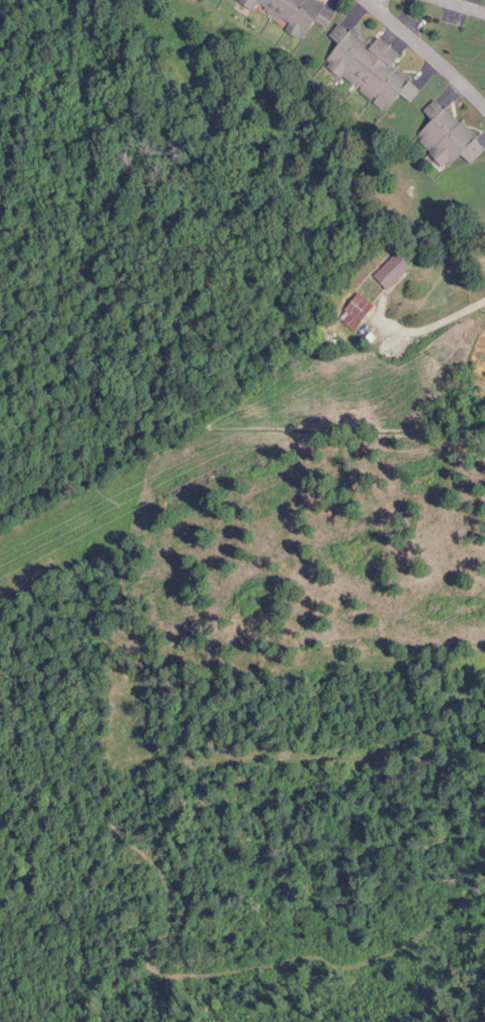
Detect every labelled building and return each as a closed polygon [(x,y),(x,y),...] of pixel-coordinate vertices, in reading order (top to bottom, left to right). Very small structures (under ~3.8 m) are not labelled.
[(234,1),(251,12),(254,7),(286,26),(283,30),(301,40),(313,20),(324,28),(334,12),(314,0),(234,0),(234,1)] [(387,110),(397,94),(409,102),(419,87),(389,68),(399,54),(375,38),(370,46),(336,24),(327,37),(337,43),(322,67),(387,110)] [(484,147),(434,98),(421,111),(431,120),(413,139),(444,169),(459,154),(469,164),(484,147)] [(371,277),(385,291),(408,268),(394,254),(371,277)] [(358,324),(372,306),(356,294),(342,311),(358,324)]
